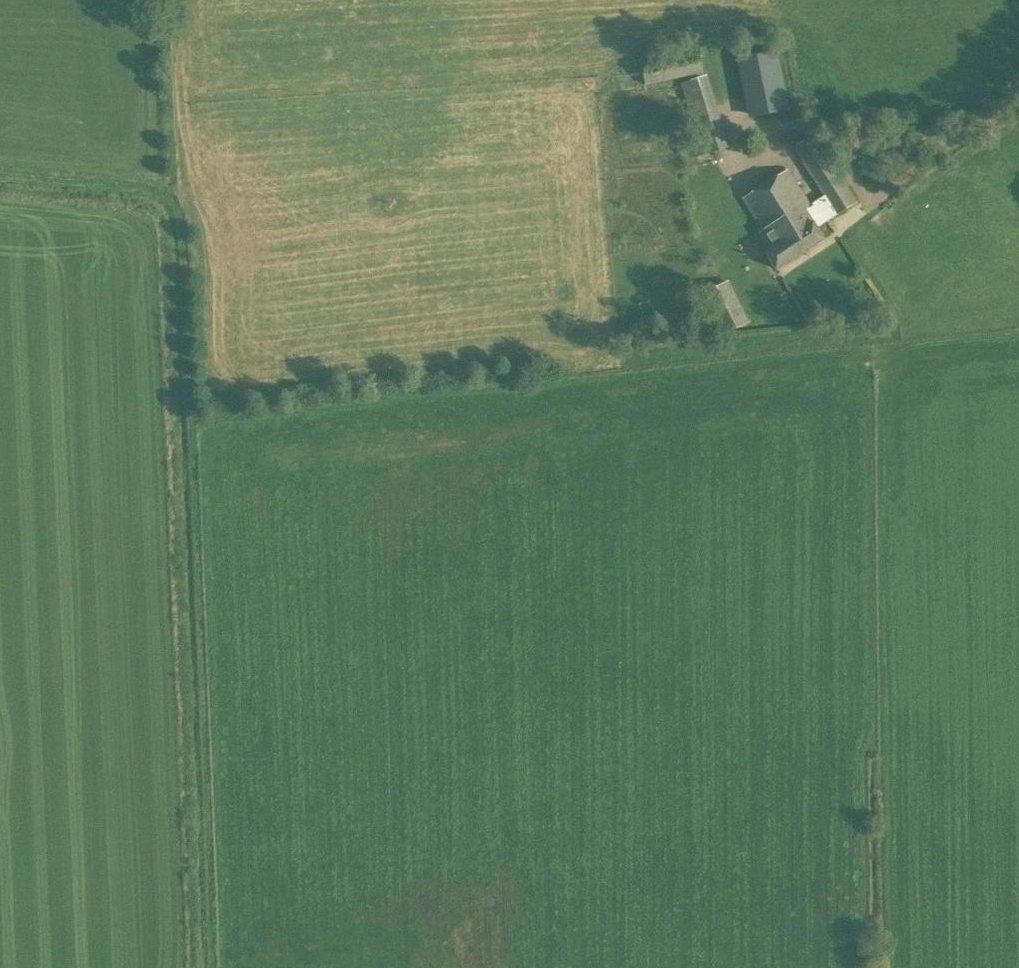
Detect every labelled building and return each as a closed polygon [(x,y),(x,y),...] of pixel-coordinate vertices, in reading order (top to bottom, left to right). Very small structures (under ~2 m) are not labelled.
[(749,118),(789,109),(776,49),(737,58),(749,118)] [(696,157),(729,147),(707,75),(681,82),(699,143),(693,145),(696,157)] [(788,169),(742,198),(762,230),(757,233),(768,250),(765,252),(776,270),(824,239),(817,228),(856,203),(814,137),(795,148),(825,196),(811,205),(788,169)] [(726,336),(745,326),(722,284),(703,294),(726,336)]
